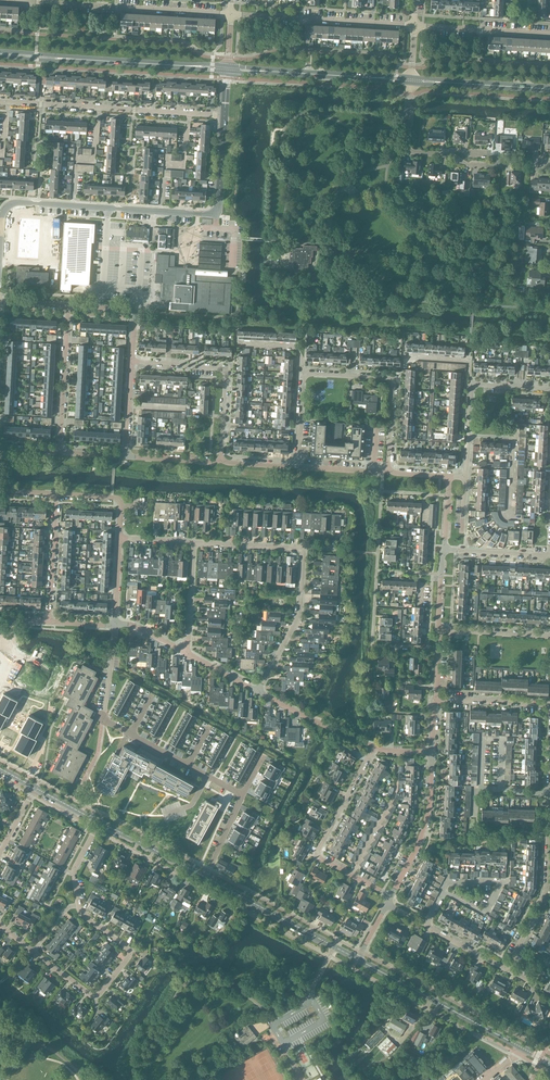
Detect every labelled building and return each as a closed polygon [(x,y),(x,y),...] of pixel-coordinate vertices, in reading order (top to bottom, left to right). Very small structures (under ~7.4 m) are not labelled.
[(6,83),(13,83),(14,74),(12,74),(12,72),(7,72),(6,81),(6,83)] [(14,74),(13,83),(18,84),(18,85),(21,85),(21,82),(22,73),(17,73),(17,74),(14,74)] [(28,82),(28,84),(36,84),(39,84),(40,77),(36,77),(34,77),(34,75),(29,75),(28,82)] [(54,86),(61,86),(62,75),(57,75),(57,77),(54,77),(54,84),(54,86)] [(61,86),(68,87),(69,77),(66,77),(67,76),(62,75),(61,86)] [(54,88),(54,86),(54,84),(54,77),(49,76),(49,78),(47,78),(46,87),(54,88)] [(68,87),(76,87),(77,76),(72,76),(72,78),(69,77),(68,87)] [(83,88),(83,85),(84,78),(81,78),(81,77),(77,76),(76,87),(83,88)] [(91,90),(91,86),(91,77),(87,77),(87,79),(84,78),(83,85),(88,86),(88,89),(91,90)] [(105,92),(109,92),(109,84),(106,84),(106,81),(103,81),(104,80),(99,79),(98,86),(98,88),(106,88),(105,92)] [(112,90),(120,91),(120,84),(118,84),(118,82),(113,82),(113,84),(109,84),(109,92),(112,92),(112,90)] [(149,93),(153,93),(153,84),(150,84),(150,83),(145,82),(145,84),(142,84),(142,91),(150,91),(149,93)] [(171,95),(171,91),(172,82),(167,82),(167,84),(164,83),(164,92),(168,92),(168,94),(171,95)] [(156,92),(164,92),(164,83),(159,83),(159,85),(153,84),(153,93),(156,93),(156,92)] [(186,92),(186,96),(189,96),(190,92),(193,92),(194,85),(191,85),(191,83),(187,83),(186,92)] [(201,96),(201,93),(201,84),(197,84),(196,85),(194,85),(193,92),(193,96),(201,96)] [(208,93),(208,100),(210,100),(211,95),(216,95),(216,88),(213,88),(213,86),(213,85),(210,84),(209,85),(209,86),(208,93)] [(429,130),(428,140),(436,140),(436,141),(441,141),(444,142),(444,135),(445,127),(439,126),(439,130),(429,130)] [(468,134),(469,127),(465,127),(465,132),(455,131),(454,142),(464,143),(465,134),(468,134)] [(480,133),(475,132),(474,143),(487,144),(487,141),(491,141),(492,136),(492,135),(488,135),(487,136),(480,136),(480,133)] [(497,135),(496,143),(503,144),(502,149),(512,150),(512,140),(512,136),(508,136),(497,135)] [(522,151),(533,151),(534,144),(539,145),(540,138),(530,137),(530,141),(522,140),(522,151)] [(412,163),(404,162),(404,170),(412,170),(411,174),(420,174),(421,162),(412,161),(412,163)] [(54,163),(53,169),(53,170),(60,170),(62,170),(63,167),(67,167),(67,166),(70,166),(70,162),(67,162),(67,164),(54,163)] [(437,164),(429,163),(428,175),(436,176),(436,174),(441,174),(442,167),(437,167),(437,164)] [(460,189),(468,189),(468,182),(464,181),(465,173),(451,172),(451,181),(454,181),(454,183),(461,183),(460,189)] [(511,172),(511,177),(507,176),(507,185),(511,185),(511,183),(520,183),(521,173),(511,172)] [(478,177),(476,177),(476,176),(475,176),(474,186),(479,187),(479,184),(488,185),(489,175),(479,174),(479,177),(478,177)] [(118,186),(117,195),(124,196),(125,186),(122,186),(122,182),(120,182),(121,178),(117,178),(117,181),(118,181),(118,186)] [(532,180),(532,190),(549,191),(549,185),(549,179),(538,178),(538,180),(532,180)] [(539,215),(548,216),(549,203),(540,202),(540,199),(533,198),(533,204),(540,204),(539,215)] [(22,219),(19,257),(38,259),(40,220),(22,219)] [(64,222),(60,289),(68,290),(68,284),(89,285),(93,231),(93,228),(71,227),(71,223),(64,222)] [(126,237),(131,237),(131,241),(148,243),(149,229),(147,229),(147,227),(144,227),(144,226),(142,226),(142,227),(129,226),(128,230),(127,230),(126,237)] [(159,233),(159,234),(158,248),(169,249),(171,249),(172,240),(173,239),(173,238),(173,237),(172,236),(173,228),(171,228),(168,228),(159,227),(159,230),(158,230),(158,233),(159,233)] [(527,227),(526,242),(534,242),(534,238),(542,239),(543,228),(527,227)] [(199,249),(222,251),(222,244),(200,242),(200,245),(199,249)] [(293,268),(300,269),(308,269),(308,263),(311,263),(311,257),(313,257),(313,250),(317,250),(317,248),(317,246),(303,245),(303,248),(302,248),(299,248),(292,247),(292,252),(290,252),(290,263),(293,263),(293,264),(293,268)] [(528,246),(527,257),(529,257),(529,262),(537,263),(537,260),(541,260),(541,255),(540,255),(541,247),(528,246)] [(199,249),(199,263),(221,264),(221,257),(222,251),(199,249)] [(156,274),(156,278),(156,282),(161,283),(160,301),(171,302),(171,304),(170,310),(186,311),(232,314),(233,289),(233,284),(234,277),(228,277),(228,270),(220,270),(221,264),(199,263),(198,268),(184,267),(170,266),(170,263),(171,255),(157,254),(156,274)] [(40,268),(17,266),(17,276),(16,285),(25,286),(25,285),(48,286),(49,273),(40,272),(40,268)] [(528,278),(527,286),(531,287),(544,287),(544,278),(540,278),(540,271),(530,270),(529,278),(528,278)] [(458,346),(457,355),(464,356),(464,355),(466,355),(467,347),(465,347),(465,345),(458,344),(458,346)] [(352,390),(352,401),(354,401),(354,404),(358,404),(358,408),(366,408),(366,410),(366,412),(376,412),(376,410),(377,404),(377,402),(374,402),(375,395),(363,394),(363,391),(352,390)] [(532,410),(532,413),(535,413),(535,408),(539,408),(539,404),(540,400),(533,399),(532,408),(532,410)] [(289,419),(278,419),(277,425),(276,425),(276,429),(285,430),(285,426),(289,426),(289,419)] [(312,438),(313,438),(312,445),(312,446),(312,447),(312,448),(312,452),(315,452),(315,456),(324,456),(324,457),(326,457),(327,457),(327,453),(331,454),(331,457),(340,457),(340,454),(344,455),(344,458),(345,458),(346,458),(347,458),(349,458),(349,459),(349,458),(352,458),(352,459),(352,458),(359,459),(359,455),(362,456),(363,451),(363,449),(363,441),(364,441),(363,441),(363,440),(364,440),(364,439),(363,439),(364,431),(364,430),(364,429),(364,425),(352,424),(352,425),(351,442),(345,442),(345,447),(340,447),(341,446),(332,445),(332,447),(327,446),(328,445),(324,445),(326,423),(326,422),(314,422),(314,426),(313,426),(313,428),(313,436),(312,436),(313,436),(313,438),(312,438)] [(342,423),(335,423),(334,442),(341,443),(342,423)] [(281,440),(281,452),(283,452),(283,455),(289,455),(289,450),(288,450),(288,442),(285,442),(283,440),(281,440)] [(534,459),(534,462),(538,462),(537,465),(537,466),(535,466),(535,469),(542,469),(542,466),(546,466),(546,460),(538,459),(534,459)] [(534,469),(534,478),(536,478),(545,479),(545,472),(541,472),(542,469),(535,469),(534,469)] [(155,518),(164,519),(165,503),(155,502),(155,518)] [(165,503),(164,519),(164,521),(168,521),(168,519),(174,519),(175,503),(165,503)] [(175,503),(174,519),(174,521),(178,521),(178,520),(184,520),(185,504),(175,503)] [(185,504),(184,520),(184,522),(188,522),(188,520),(193,520),(194,505),(185,504)] [(194,505),(193,520),(194,522),(197,522),(198,522),(198,521),(203,521),(204,505),(194,505)] [(204,505),(203,521),(203,523),(207,523),(207,524),(208,524),(208,522),(213,522),(214,506),(204,505)] [(531,505),(531,513),(534,513),(534,512),(543,513),(543,506),(531,505)] [(236,525),(242,526),(243,510),(233,509),(232,527),(236,527),(236,525)] [(252,526),(253,510),(243,510),(242,526),(242,527),(246,528),(246,526),(252,526)] [(262,527),(263,511),(253,510),(252,526),(252,528),(256,528),(256,526),(262,527)] [(272,527),(273,511),(263,511),(262,527),(262,529),(265,529),(266,527),(272,527)] [(281,528),(282,512),(273,511),(272,527),(272,529),(275,529),(275,527),(281,528)] [(285,528),(291,528),(292,512),(282,512),(281,528),(281,530),(285,530),(285,528)] [(292,512),(291,528),(291,530),(295,530),(295,529),(301,529),(302,513),(292,512)] [(302,513),(301,529),(301,531),(305,531),(305,529),(311,529),(311,513),(302,513)] [(311,513),(311,529),(311,531),(314,531),(315,530),(320,530),(321,514),(311,513)] [(320,530),(320,532),(324,532),(324,530),(330,530),(331,515),(321,514),(320,530)] [(331,515),(330,530),(330,532),(334,532),(334,531),(340,531),(341,515),(331,515)] [(469,523),(470,525),(471,528),(476,527),(479,526),(485,524),(483,519),(469,523)] [(469,534),(470,535),(470,536),(471,536),(473,539),(472,539),(473,539),(477,537),(480,535),(485,532),(482,527),(469,534)] [(488,531),(477,542),(478,543),(479,543),(481,545),(485,542),(487,540),(491,535),(488,531)] [(495,532),(487,545),(489,546),(492,547),(492,548),(495,543),(495,544),(497,541),(496,541),(500,535),(495,532)] [(505,540),(507,534),(502,533),(497,547),(500,548),(500,547),(503,548),(504,543),(505,544),(506,540),(505,540)] [(392,539),(385,539),(384,546),(397,547),(397,544),(400,544),(400,537),(393,537),(392,539)] [(384,553),(384,560),(396,561),(396,558),(396,554),(384,553)] [(323,555),(323,562),(320,562),(321,562),(314,561),(314,564),(323,565),(339,566),(340,556),(323,555)] [(139,558),(138,574),(148,575),(149,559),(143,559),(143,557),(139,557),(139,558)] [(149,559),(148,575),(158,575),(159,560),(153,559),(153,557),(152,557),(149,557),(149,559)] [(129,558),(128,574),(138,574),(139,558),(129,558)] [(168,560),(168,576),(177,576),(178,561),(173,560),(173,559),(172,558),(168,558),(168,560)] [(178,561),(177,576),(187,577),(188,561),(182,561),(182,559),(178,559),(178,561)] [(158,575),(168,576),(168,560),(159,560),(158,575)] [(199,562),(198,578),(208,578),(209,562),(203,562),(203,560),(202,560),(199,560),(199,562)] [(209,562),(208,578),(217,579),(218,563),(213,562),(213,561),(212,561),(208,561),(209,562)] [(218,563),(217,579),(227,579),(228,563),(223,563),(223,561),(222,561),(218,561),(218,563)] [(238,564),(237,580),(247,580),(248,565),(242,564),(241,563),(238,562),(238,564)] [(460,571),(469,572),(470,572),(475,572),(475,568),(471,568),(469,568),(469,565),(465,564),(465,563),(459,562),(459,569),(461,569),(460,571)] [(227,579),(237,580),(238,564),(233,564),(228,563),(227,579)] [(248,565),(247,580),(256,581),(257,565),(252,565),(252,563),(251,563),(248,563),(248,565)] [(257,565),(256,581),(266,582),(267,566),(262,565),(262,564),(261,564),(257,564),(257,565)] [(267,566),(266,582),(276,582),(277,566),(272,566),(272,564),(271,564),(267,564),(267,566)] [(277,566),(276,582),(286,583),(287,567),(280,567),(280,565),(277,565),(277,566)] [(287,567),(286,583),(296,583),(297,567),(292,567),(292,566),(290,565),(287,565),(287,567)] [(323,565),(322,572),(320,572),(320,571),(313,571),(313,574),(322,575),(338,576),(339,575),(339,573),(339,566),(323,565)] [(313,581),(312,584),(314,584),(315,584),(321,585),(338,586),(338,576),(322,575),(321,582),(319,582),(319,580),(313,580),(313,581)] [(126,598),(126,599),(130,600),(130,598),(136,598),(137,589),(137,585),(127,584),(126,598)] [(321,585),(321,592),(318,592),(318,591),(312,590),(312,594),(321,595),(337,596),(338,587),(338,586),(321,585)] [(218,588),(218,592),(219,592),(219,598),(231,599),(235,599),(236,589),(220,588),(218,588)] [(136,603),(136,604),(139,605),(140,605),(140,603),(146,603),(147,594),(147,590),(137,589),(136,598),(136,600),(136,603)] [(146,608),(146,609),(149,610),(149,608),(156,609),(156,599),(157,595),(147,594),(146,608)] [(318,601),(318,600),(317,599),(312,599),(311,600),(311,604),(320,605),(336,606),(337,596),(321,595),(320,600),(321,600),(321,601),(318,601)] [(213,598),(213,601),(214,601),(214,608),(225,608),(230,609),(231,599),(219,598),(215,598),(213,598)] [(155,613),(165,614),(166,605),(166,600),(156,599),(156,609),(155,613)] [(166,605),(165,614),(165,618),(175,619),(176,605),(166,605)] [(310,614),(319,614),(336,615),(336,606),(320,605),(319,611),(317,611),(317,610),(310,610),(310,614)] [(207,611),(207,617),(209,617),(224,618),(225,608),(214,608),(209,607),(207,607),(207,611)] [(267,611),(266,621),(275,622),(277,622),(280,622),(281,612),(267,611)] [(309,623),(313,624),(329,624),(335,625),(336,615),(319,614),(319,621),(316,621),(316,620),(310,620),(309,623)] [(207,617),(207,621),(208,621),(208,627),(224,628),(224,618),(209,617),(207,617)] [(257,626),(257,630),(261,630),(270,631),(272,631),(275,631),(275,628),(275,622),(266,621),(260,620),(260,626),(257,626)] [(304,633),(307,633),(324,634),(328,634),(329,624),(313,624),(312,630),(305,629),(304,633)] [(206,628),(206,630),(208,631),(208,637),(211,637),(212,637),(223,638),(224,628),(208,627),(206,627),(206,628)] [(257,630),(256,640),(261,640),(261,636),(265,636),(265,640),(266,640),(270,641),(270,635),(272,635),(272,634),(272,631),(270,631),(261,630),(257,630)] [(392,633),(380,632),(379,639),(391,640),(392,633)] [(302,642),(319,644),(327,644),(327,643),(329,643),(329,641),(328,641),(328,639),(324,639),(324,634),(307,633),(307,640),(306,640),(306,639),(299,639),(299,642),(302,642)] [(211,637),(210,640),(212,641),(212,647),(215,647),(216,647),(227,648),(228,638),(223,638),(212,637),(211,637)] [(251,640),(251,649),(260,650),(261,650),(264,650),(265,640),(261,640),(256,640),(251,640)] [(128,643),(127,656),(131,657),(131,660),(137,660),(137,657),(138,648),(138,646),(138,643),(132,643),(132,641),(131,641),(128,641),(128,643)] [(294,648),(294,652),(298,652),(309,653),(309,647),(315,648),(314,653),(315,653),(318,653),(318,651),(319,644),(302,642),(302,649),(301,649),(301,648),(294,648)] [(137,662),(137,665),(146,666),(146,662),(147,657),(144,657),(144,653),(147,653),(147,651),(147,649),(142,648),(142,646),(141,646),(138,646),(138,648),(137,657),(137,660),(137,662)] [(215,647),(215,650),(216,650),(216,657),(229,658),(232,658),(232,648),(229,648),(227,648),(216,647),(215,647)] [(246,649),(246,659),(250,659),(254,659),(256,660),(259,660),(259,653),(261,654),(261,650),(260,650),(251,649),(246,649)] [(31,651),(20,672),(29,677),(29,679),(40,685),(41,683),(42,684),(50,688),(61,667),(53,663),(54,661),(39,653),(38,654),(31,651)] [(146,666),(146,667),(156,667),(157,658),(157,656),(157,654),(151,654),(151,652),(147,651),(147,653),(147,657),(146,662),(146,666)] [(289,658),(289,661),(292,661),(304,662),(304,659),(309,659),(309,662),(314,663),(315,653),(314,653),(309,653),(298,652),(297,659),(296,659),(296,658),(289,658)] [(156,667),(156,675),(159,675),(159,672),(166,673),(167,659),(161,659),(161,657),(160,657),(157,656),(157,658),(156,667)] [(379,656),(378,666),(383,667),(382,670),(385,670),(385,675),(394,676),(394,669),(388,668),(389,657),(379,656)] [(410,657),(409,668),(414,669),(414,672),(422,673),(422,665),(417,664),(418,657),(410,657)] [(241,659),(240,669),(254,670),(254,659),(250,659),(246,659),(242,659),(241,659)] [(284,671),(287,671),(304,672),(308,672),(309,662),(292,661),(292,668),(291,668),(284,667),(284,671)] [(69,698),(68,701),(66,705),(72,709),(58,736),(67,741),(51,772),(72,783),(87,755),(78,750),(93,719),(90,717),(93,711),(84,705),(98,678),(94,676),(97,672),(83,665),(81,669),(77,667),(63,695),(64,696),(69,698)] [(172,667),(171,679),(172,679),(172,680),(182,681),(182,672),(182,670),(182,668),(176,667),(176,665),(173,665),(173,667),(172,667)] [(182,681),(181,686),(191,686),(192,681),(188,681),(188,678),(192,678),(192,677),(192,675),(192,673),(186,672),(186,670),(182,670),(182,672),(182,681)] [(279,677),(279,680),(282,681),(294,681),(294,676),(299,676),(299,682),(300,682),(303,682),(304,672),(287,671),(287,678),(286,678),(286,677),(279,677)] [(191,688),(191,691),(201,692),(202,678),(196,677),(196,675),(195,675),(192,675),(192,677),(192,678),(192,681),(191,686),(191,688)] [(131,681),(128,686),(136,691),(139,686),(131,681)] [(299,682),(282,681),(282,687),(279,687),(279,684),(275,684),(275,690),(278,691),(278,692),(286,693),(286,690),(294,690),(294,693),(299,694),(300,682),(299,682)] [(210,687),(209,701),(219,701),(219,692),(219,691),(220,687),(214,687),(214,685),(213,685),(210,685),(210,687)] [(405,685),(405,691),(407,691),(407,694),(409,694),(409,699),(421,700),(421,690),(414,689),(414,686),(405,685)] [(128,686),(125,691),(133,696),(136,691),(128,686)] [(376,687),(376,698),(382,698),(381,706),(390,707),(390,698),(389,698),(390,688),(376,687)] [(125,691),(122,697),(131,701),(133,696),(125,691)] [(219,701),(219,706),(228,706),(229,697),(229,696),(229,692),(223,692),(223,691),(219,691),(219,692),(219,701)] [(6,717),(8,718),(17,702),(3,694),(0,699),(0,727),(6,717)] [(228,706),(228,711),(238,712),(238,702),(238,701),(239,697),(234,697),(234,696),(232,696),(229,696),(229,697),(228,706)] [(122,697),(119,702),(128,706),(131,701),(122,697)] [(167,701),(164,706),(173,711),(176,706),(167,701)] [(238,712),(238,716),(247,717),(248,708),(248,706),(248,703),(242,702),(242,701),(238,701),(238,702),(238,712)] [(119,702),(116,707),(125,712),(128,706),(119,702)] [(164,706),(161,711),(170,716),(173,711),(164,706)] [(247,717),(247,721),(257,722),(258,708),(252,708),(252,706),(251,706),(248,706),(248,708),(247,717)] [(116,707),(113,712),(122,717),(125,712),(116,707)] [(161,711),(159,717),(167,721),(170,716),(161,711)] [(188,712),(185,718),(193,722),(196,717),(188,712)] [(406,725),(406,728),(410,728),(410,734),(419,734),(420,720),(417,720),(417,716),(408,715),(408,720),(409,720),(409,725),(406,725)] [(20,734),(11,749),(26,757),(34,740),(32,739),(40,724),(25,716),(17,732),(20,734)] [(275,731),(276,721),(276,718),(270,717),(270,716),(266,716),(266,717),(266,724),(262,724),(262,730),(275,731)] [(159,717),(156,722),(164,727),(167,721),(159,717)] [(185,718),(182,723),(191,727),(193,722),(185,718)] [(381,733),(390,733),(391,727),(391,720),(384,719),(384,721),(374,721),(374,730),(381,730),(381,733)] [(275,731),(275,736),(279,736),(279,738),(284,741),(285,726),(285,723),(279,722),(279,721),(276,721),(275,731)] [(156,722),(153,727),(161,732),(164,727),(156,722)] [(182,723),(179,728),(188,733),(191,727),(182,723)] [(289,726),(285,726),(284,741),(295,742),(299,743),(299,742),(299,728),(288,728),(289,726)] [(153,727),(150,732),(158,737),(161,732),(153,727)] [(179,728),(176,733),(185,738),(188,733),(179,728)] [(176,733),(174,738),(182,743),(185,738),(176,733)] [(224,733),(222,738),(230,742),(233,737),(224,733)] [(174,738),(171,744),(179,748),(182,743),(174,738)] [(222,738),(219,743),(227,748),(230,742),(222,738)] [(219,743),(216,748),(224,753),(227,748),(219,743)] [(99,790),(108,795),(109,793),(114,796),(121,781),(128,769),(142,777),(144,773),(187,797),(193,786),(155,766),(156,763),(137,753),(124,746),(119,755),(115,753),(107,767),(97,786),(100,788),(99,790)] [(216,748),(213,753),(221,758),(224,753),(216,748)] [(252,748),(249,753),(257,758),(260,752),(252,748)] [(343,754),(341,759),(343,760),(343,761),(343,762),(343,763),(344,763),(344,764),(345,764),(346,764),(347,763),(351,765),(353,762),(354,761),(354,760),(356,760),(357,758),(350,754),(352,751),(347,748),(346,750),(345,750),(344,750),(343,750),(343,751),(342,751),(342,752),(342,753),(343,753),(343,754)] [(213,753),(210,759),(219,763),(221,758),(213,753)] [(255,763),(257,758),(249,753),(246,758),(255,763)] [(252,768),(255,763),(246,758),(243,763),(252,768)] [(210,759),(207,764),(216,768),(219,763),(210,759)] [(378,761),(374,768),(387,775),(388,772),(384,770),(388,762),(382,759),(380,763),(378,761)] [(411,769),(411,773),(421,774),(421,766),(414,766),(414,762),(407,761),(407,769),(411,769)] [(249,773),(252,768),(243,763),(240,768),(249,773)] [(332,778),(342,784),(345,779),(346,780),(348,775),(340,771),(342,767),(334,763),(332,768),(336,770),(332,778)] [(270,764),(267,769),(280,776),(283,771),(284,771),(285,768),(280,765),(278,768),(270,764)] [(246,778),(249,773),(240,768),(238,774),(246,778)] [(374,768),(371,775),(379,780),(381,776),(385,778),(387,775),(374,768)] [(267,769),(264,775),(272,779),(270,782),(276,785),(278,782),(277,782),(280,776),(267,769)] [(406,777),(406,781),(419,781),(419,782),(420,782),(421,774),(411,773),(411,777),(406,777)] [(243,784),(246,778),(238,774),(235,779),(243,784)] [(371,775),(367,782),(379,789),(381,790),(383,790),(384,787),(381,786),(377,783),(379,780),(371,775)] [(261,781),(258,787),(270,793),(273,788),(274,788),(276,785),(270,782),(269,785),(261,781)] [(409,784),(409,789),(418,789),(419,782),(419,781),(406,781),(404,781),(404,783),(404,784),(409,784)] [(333,786),(325,782),(322,786),(319,792),(322,794),(321,797),(331,803),(335,797),(333,796),(335,793),(331,791),(333,786)] [(365,785),(363,789),(365,790),(372,793),(374,790),(378,792),(380,793),(381,790),(379,789),(367,782),(365,785)] [(258,787),(255,792),(262,796),(260,799),(266,803),(268,799),(270,793),(258,787)] [(404,793),(404,796),(418,797),(418,789),(409,789),(409,793),(404,793)] [(365,790),(361,796),(374,803),(376,800),(372,798),(374,794),(372,793),(365,790)] [(0,803),(0,806),(0,810),(2,811),(3,811),(4,811),(5,808),(7,809),(11,811),(13,806),(14,806),(17,802),(9,798),(11,795),(3,791),(0,795),(0,796),(3,798),(0,803)] [(361,796),(358,803),(366,808),(368,804),(372,806),(374,807),(375,807),(376,804),(374,803),(361,796)] [(408,800),(408,804),(416,804),(416,805),(418,805),(418,797),(404,796),(404,800),(408,800)] [(206,800),(186,837),(198,843),(217,806),(220,808),(222,803),(217,800),(212,797),(209,802),(206,800)] [(358,803),(354,810),(366,817),(370,818),(371,815),(368,814),(366,812),(368,809),(366,808),(358,803)] [(406,808),(406,812),(415,814),(416,805),(416,804),(408,804),(402,804),(402,807),(406,808)] [(313,806),(309,814),(317,818),(318,816),(323,820),(328,812),(320,807),(319,809),(313,806)] [(503,822),(503,811),(503,807),(493,807),(493,810),(492,822),(503,822)] [(38,808),(35,815),(47,821),(49,819),(46,818),(48,814),(38,808)] [(354,810),(350,817),(357,820),(359,822),(361,818),(365,820),(366,817),(354,810)] [(244,812),(241,817),(253,823),(252,824),(254,824),(257,819),(259,816),(253,813),(252,816),(244,812)] [(400,813),(398,816),(411,823),(415,814),(406,812),(404,815),(400,813)] [(35,815),(32,820),(42,825),(43,822),(46,823),(47,821),(35,815)] [(348,816),(345,823),(357,829),(359,826),(355,824),(357,820),(350,817),(348,816)] [(398,825),(400,826),(407,830),(411,823),(398,816),(396,820),(400,822),(398,825)] [(241,817),(238,823),(246,827),(244,830),(250,833),(251,830),(250,829),(252,824),(253,823),(241,817)] [(314,823),(306,818),(303,822),(304,822),(299,832),(312,840),(318,830),(312,827),(314,823)] [(32,820),(29,826),(41,833),(42,831),(40,829),(42,825),(32,820)] [(345,823),(341,829),(349,834),(351,830),(355,833),(358,834),(360,831),(357,829),(345,823)] [(29,826),(26,832),(35,837),(37,833),(40,835),(41,833),(29,826)] [(394,828),(393,831),(405,838),(409,831),(407,830),(400,826),(398,830),(394,828)] [(67,829),(66,831),(78,838),(81,832),(72,827),(70,830),(67,829)] [(235,829),(232,835),(244,841),(247,836),(248,836),(250,833),(244,830),(242,833),(235,829)] [(341,829),(337,836),(350,843),(351,841),(351,840),(348,838),(349,834),(341,829)] [(68,835),(66,839),(75,843),(78,838),(66,831),(65,833),(68,835)] [(395,836),(393,840),(400,843),(399,844),(401,845),(405,838),(393,831),(391,834),(395,836)] [(26,832),(23,838),(35,844),(36,842),(33,840),(35,837),(26,832)] [(232,835),(229,840),(236,844),(234,847),(240,851),(242,847),(241,847),(244,841),(232,835)] [(337,836),(334,843),(342,848),(344,844),(348,846),(350,843),(337,836)] [(35,844),(23,838),(20,844),(29,849),(31,845),(34,846),(35,844)] [(299,846),(294,856),(302,860),(308,848),(305,847),(307,843),(301,839),(298,838),(295,843),(298,845),(299,846)] [(61,841),(60,843),(72,849),(75,843),(66,839),(64,842),(61,841)] [(385,840),(383,844),(396,850),(399,844),(400,843),(393,840),(391,839),(389,843),(385,840)] [(62,846),(60,850),(69,855),(72,849),(60,843),(59,845),(62,846)] [(334,843),(330,850),(335,852),(333,855),(341,860),(344,853),(342,852),(344,848),(342,848),(334,843)] [(386,849),(384,853),(392,857),(396,850),(383,844),(382,847),(386,849)] [(109,852),(97,845),(92,854),(98,857),(92,867),(99,871),(109,852)] [(18,848),(15,853),(28,860),(32,852),(24,848),(23,851),(18,848)] [(55,852),(54,854),(66,861),(69,855),(60,850),(58,854),(55,852)] [(28,860),(15,853),(12,859),(17,862),(15,865),(23,869),(28,860)] [(378,854),(376,857),(389,864),(392,857),(384,853),(382,856),(378,854)] [(66,861),(54,854),(53,856),(56,858),(53,862),(63,867),(66,861)] [(120,854),(115,862),(121,866),(119,868),(125,871),(129,863),(126,861),(128,858),(120,854)] [(378,862),(376,866),(385,871),(389,864),(376,857),(374,860),(378,862)] [(221,858),(217,865),(224,870),(224,871),(232,875),(236,866),(221,858)] [(425,858),(423,863),(432,869),(435,864),(425,858)] [(51,869),(49,872),(59,877),(61,872),(56,869),(57,866),(50,862),(47,867),(51,869)] [(423,863),(420,868),(430,873),(432,869),(423,863)] [(142,878),(147,868),(144,866),(143,868),(135,864),(129,876),(126,874),(124,878),(137,885),(139,881),(140,881),(142,877),(142,878)] [(370,868),(369,871),(381,878),(385,871),(376,866),(373,864),(371,868),(370,868)] [(8,866),(5,871),(18,878),(22,870),(15,866),(13,869),(8,866)] [(314,867),(311,874),(314,875),(313,877),(323,883),(327,875),(317,870),(318,869),(314,867)] [(420,868),(418,872),(427,878),(429,879),(432,874),(430,873),(420,868)] [(295,869),(289,881),(294,884),(290,892),(296,895),(302,884),(298,882),(303,873),(295,869)] [(18,878),(5,871),(2,877),(7,880),(6,883),(14,887),(18,878)] [(44,873),(43,875),(56,882),(59,877),(49,872),(48,875),(44,873)] [(163,877),(155,872),(152,878),(149,876),(145,883),(150,886),(152,883),(158,886),(163,877)] [(418,872),(415,877),(417,878),(425,882),(427,883),(429,879),(427,878),(418,872)] [(45,879),(44,882),(53,887),(56,882),(43,875),(41,877),(45,879)] [(417,878),(415,883),(424,888),(427,883),(425,882),(417,878)] [(163,886),(159,894),(164,897),(165,894),(171,898),(179,885),(172,880),(169,884),(167,888),(163,886)] [(525,881),(525,886),(536,889),(536,881),(525,881)] [(38,883),(37,885),(50,892),(53,887),(44,882),(42,885),(38,883)] [(343,882),(336,894),(349,901),(352,895),(348,893),(351,887),(343,882)] [(415,883),(412,887),(422,893),(424,888),(415,883)] [(34,890),(35,891),(48,898),(50,892),(37,885),(34,890)] [(525,886),(523,890),(533,895),(536,889),(525,886)] [(412,887),(410,892),(419,897),(422,893),(412,887)] [(188,895),(190,891),(184,888),(178,899),(184,902),(184,901),(189,904),(193,897),(188,895)] [(523,890),(520,895),(527,898),(527,899),(530,900),(533,895),(523,890)] [(48,898),(35,891),(30,899),(38,903),(39,900),(45,903),(48,898)] [(300,891),(297,897),(302,900),(298,908),(307,913),(310,909),(312,910),(315,905),(306,900),(309,895),(300,891)] [(353,904),(366,911),(370,904),(363,899),(366,894),(360,891),(353,904)] [(410,892),(407,896),(417,902),(419,897),(410,892)] [(517,893),(515,898),(525,903),(527,899),(527,898),(520,895),(517,893)] [(87,909),(93,912),(100,899),(92,894),(87,902),(90,904),(87,909)] [(0,901),(0,909),(3,910),(7,903),(10,905),(13,899),(8,896),(6,899),(3,896),(0,901)] [(417,902),(407,896),(405,901),(414,906),(417,902)] [(515,898),(512,903),(522,908),(525,903),(515,898)] [(93,912),(98,915),(105,902),(100,899),(93,912)] [(174,899),(171,905),(175,907),(178,909),(181,903),(174,899)] [(105,902),(98,915),(104,918),(107,912),(109,914),(113,906),(105,902)] [(199,903),(195,910),(196,910),(195,911),(198,913),(199,912),(208,918),(215,906),(208,902),(208,903),(206,906),(199,903)] [(512,903),(510,908),(520,913),(522,908),(512,903)] [(15,923),(21,926),(27,915),(23,913),(25,909),(20,907),(16,914),(19,916),(15,923)] [(111,921),(116,924),(121,915),(118,914),(120,910),(115,907),(111,915),(114,916),(111,921)] [(321,907),(318,913),(322,915),(319,920),(324,922),(325,922),(331,925),(335,917),(327,913),(328,911),(321,907)] [(510,908),(508,912),(518,917),(520,913),(510,908)] [(437,921),(444,925),(452,910),(450,909),(449,911),(448,911),(446,915),(442,912),(437,921)] [(444,925),(451,928),(456,920),(452,918),(454,914),(453,914),(455,911),(452,910),(444,925)] [(210,918),(207,923),(214,928),(217,923),(219,924),(219,923),(224,925),(226,922),(224,921),(229,914),(222,911),(218,918),(212,915),(210,918)] [(508,912),(505,917),(515,922),(518,917),(508,912)] [(27,915),(21,926),(27,929),(31,923),(34,924),(34,923),(37,925),(40,918),(38,916),(33,913),(31,917),(27,915)] [(116,924),(121,927),(128,914),(126,913),(124,917),(121,915),(116,924)] [(121,927),(126,930),(133,917),(128,914),(121,927)] [(133,917),(126,930),(132,933),(135,928),(137,929),(142,922),(133,917)] [(502,919),(501,921),(503,922),(513,927),(515,922),(505,917),(504,920),(502,919)] [(340,927),(342,929),(341,931),(351,936),(352,935),(356,937),(359,931),(361,932),(365,925),(355,920),(354,922),(347,918),(344,925),(342,923),(340,927)] [(451,928),(458,932),(465,920),(461,918),(459,922),(456,920),(451,928)] [(69,920),(65,925),(77,934),(79,932),(83,927),(76,922),(74,924),(69,920)] [(458,932),(465,936),(469,927),(466,925),(468,921),(465,920),(458,932)] [(184,921),(180,927),(184,930),(188,924),(184,921)] [(542,927),(549,931),(549,925),(544,922),(542,927)] [(478,943),(480,939),(483,935),(479,933),(483,925),(480,923),(478,927),(471,939),(478,943)] [(65,925),(62,930),(73,939),(75,937),(77,934),(65,925)] [(394,925),(388,936),(393,939),(394,937),(398,940),(400,937),(402,938),(401,940),(404,941),(409,932),(404,930),(405,928),(402,926),(401,929),(399,928),(394,925)] [(465,936),(471,939),(478,927),(475,925),(473,929),(469,927),(465,936)] [(539,931),(549,937),(549,936),(549,931),(542,927),(539,931)] [(480,939),(487,943),(494,930),(491,929),(489,933),(485,931),(483,935),(480,939)] [(62,930),(58,934),(66,941),(68,938),(71,941),(73,939),(62,930)] [(487,943),(494,947),(498,938),(495,936),(497,932),(494,930),(487,943)] [(539,931),(537,936),(545,940),(545,941),(547,942),(549,937),(539,931)] [(413,933),(406,945),(420,953),(426,941),(421,939),(422,938),(413,933)] [(58,934),(54,939),(66,948),(68,946),(66,945),(68,942),(66,941),(58,934)] [(535,935),(533,940),(543,945),(544,943),(545,941),(545,940),(537,936),(535,935)] [(498,938),(494,947),(501,950),(508,938),(504,936),(502,940),(498,938)] [(54,939),(51,943),(59,950),(61,947),(64,950),(66,948),(54,939)] [(543,945),(533,940),(530,944),(540,950),(543,945)] [(59,950),(51,943),(47,948),(51,952),(49,955),(56,960),(60,955),(57,953),(59,950)] [(107,949),(104,954),(112,961),(116,956),(112,952),(115,949),(108,944),(105,947),(107,949)] [(430,949),(428,954),(430,955),(430,956),(434,958),(433,960),(436,962),(435,965),(442,969),(446,963),(440,959),(443,954),(444,951),(435,946),(433,951),(430,949)] [(3,957),(8,961),(9,959),(11,960),(16,954),(9,948),(6,951),(2,948),(0,951),(0,956),(2,958),(3,957)] [(112,961),(104,954),(100,959),(97,957),(95,961),(101,966),(104,962),(108,965),(112,961)] [(454,959),(448,970),(453,972),(454,969),(459,972),(464,964),(459,961),(461,958),(457,956),(455,959),(454,959)] [(141,960),(136,967),(144,973),(149,966),(148,966),(151,961),(146,957),(142,961),(141,960)] [(91,970),(89,973),(97,979),(101,974),(95,969),(97,967),(92,963),(88,967),(91,970)] [(20,973),(31,981),(37,974),(31,969),(32,967),(29,964),(23,970),(20,973)] [(469,972),(471,973),(468,978),(474,982),(475,979),(479,981),(483,974),(477,970),(479,967),(475,965),(474,967),(471,966),(469,972)] [(97,979),(89,973),(87,976),(84,973),(80,978),(85,982),(87,980),(93,984),(97,979)] [(132,976),(129,980),(127,978),(121,986),(128,992),(131,988),(132,989),(139,981),(132,976)] [(496,977),(490,987),(500,992),(499,995),(503,997),(508,988),(504,986),(506,984),(499,980),(499,979),(496,977)] [(43,990),(43,992),(46,994),(48,994),(48,993),(49,993),(55,986),(46,978),(40,986),(44,989),(43,990)] [(516,988),(511,997),(522,1003),(526,994),(516,988)] [(56,998),(61,1001),(61,1002),(67,1007),(75,998),(67,993),(66,995),(61,991),(56,998)] [(120,998),(118,1001),(112,997),(107,1003),(116,1010),(121,1005),(123,1007),(127,1003),(120,998)] [(535,1009),(534,1009),(528,1005),(526,1009),(524,1011),(530,1014),(532,1012),(544,1018),(548,1010),(549,1011),(549,1009),(549,1007),(546,1005),(546,1006),(539,1002),(535,1009)] [(90,1010),(82,1004),(78,1009),(75,1007),(71,1012),(76,1017),(78,1014),(84,1018),(90,1010)] [(520,1015),(525,1007),(520,1004),(518,1009),(516,1013),(520,1015)] [(407,1011),(403,1019),(409,1022),(413,1024),(414,1022),(417,1016),(407,1011)] [(107,1018),(105,1021),(99,1016),(91,1026),(98,1032),(101,1028),(102,1028),(105,1024),(109,1027),(113,1022),(107,1018)] [(394,1029),(402,1034),(406,1026),(392,1018),(388,1026),(394,1029)] [(238,1038),(237,1039),(244,1048),(258,1036),(249,1025),(243,1030),(240,1033),(239,1031),(235,1034),(238,1038)] [(431,1029),(429,1033),(436,1036),(437,1037),(439,1033),(438,1032),(440,1028),(434,1025),(432,1030),(431,1029)] [(394,1029),(391,1033),(399,1038),(402,1034),(394,1029)] [(410,1042),(414,1044),(420,1032),(416,1030),(410,1042)] [(420,1032),(414,1044),(420,1047),(423,1042),(426,1044),(428,1039),(425,1038),(426,1035),(420,1032)] [(387,1037),(378,1046),(388,1056),(397,1047),(387,1037)] [(473,1055),(468,1059),(479,1071),(484,1066),(473,1055)] [(511,1064),(503,1071),(511,1079),(522,1079),(523,1079),(511,1064)] [(456,1072),(463,1079),(472,1079),(475,1078),(464,1065),(456,1072)] [(451,1069),(444,1075),(447,1078),(454,1072),(451,1069)]
